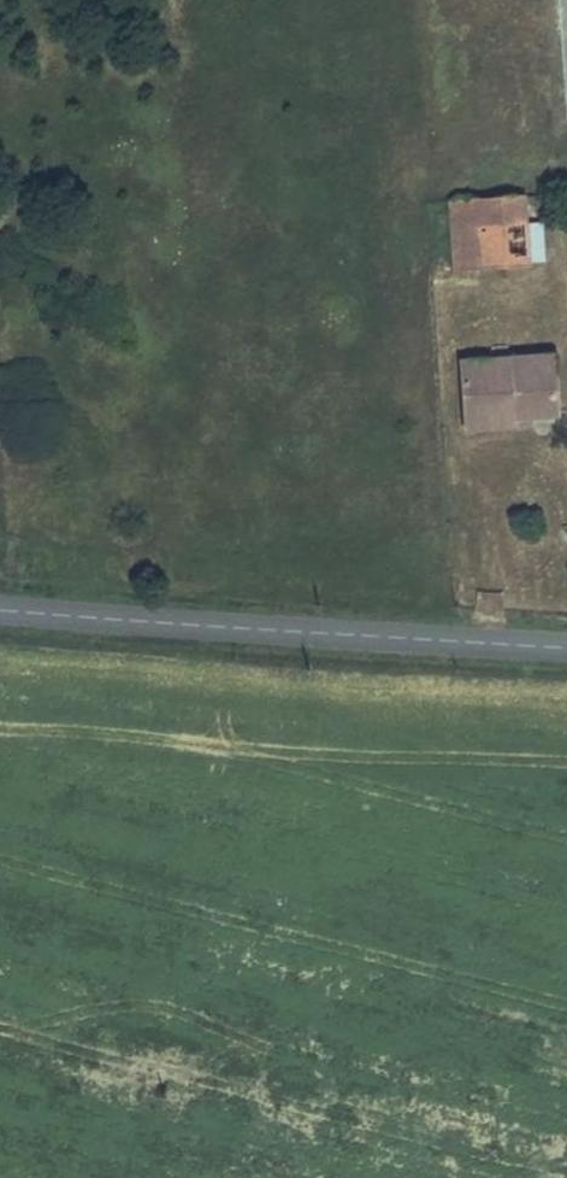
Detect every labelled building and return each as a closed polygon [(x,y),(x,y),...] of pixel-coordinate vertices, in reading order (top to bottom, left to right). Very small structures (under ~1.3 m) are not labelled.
[(516,196),(445,201),(450,268),(521,263),(516,196)] [(557,354),(490,359),(494,427),(532,425),(531,413),(560,411),(557,354)] [(494,427),(490,359),(464,360),(469,429),(494,427)] [(560,411),(531,413),(532,425),(561,423),(560,411)]
